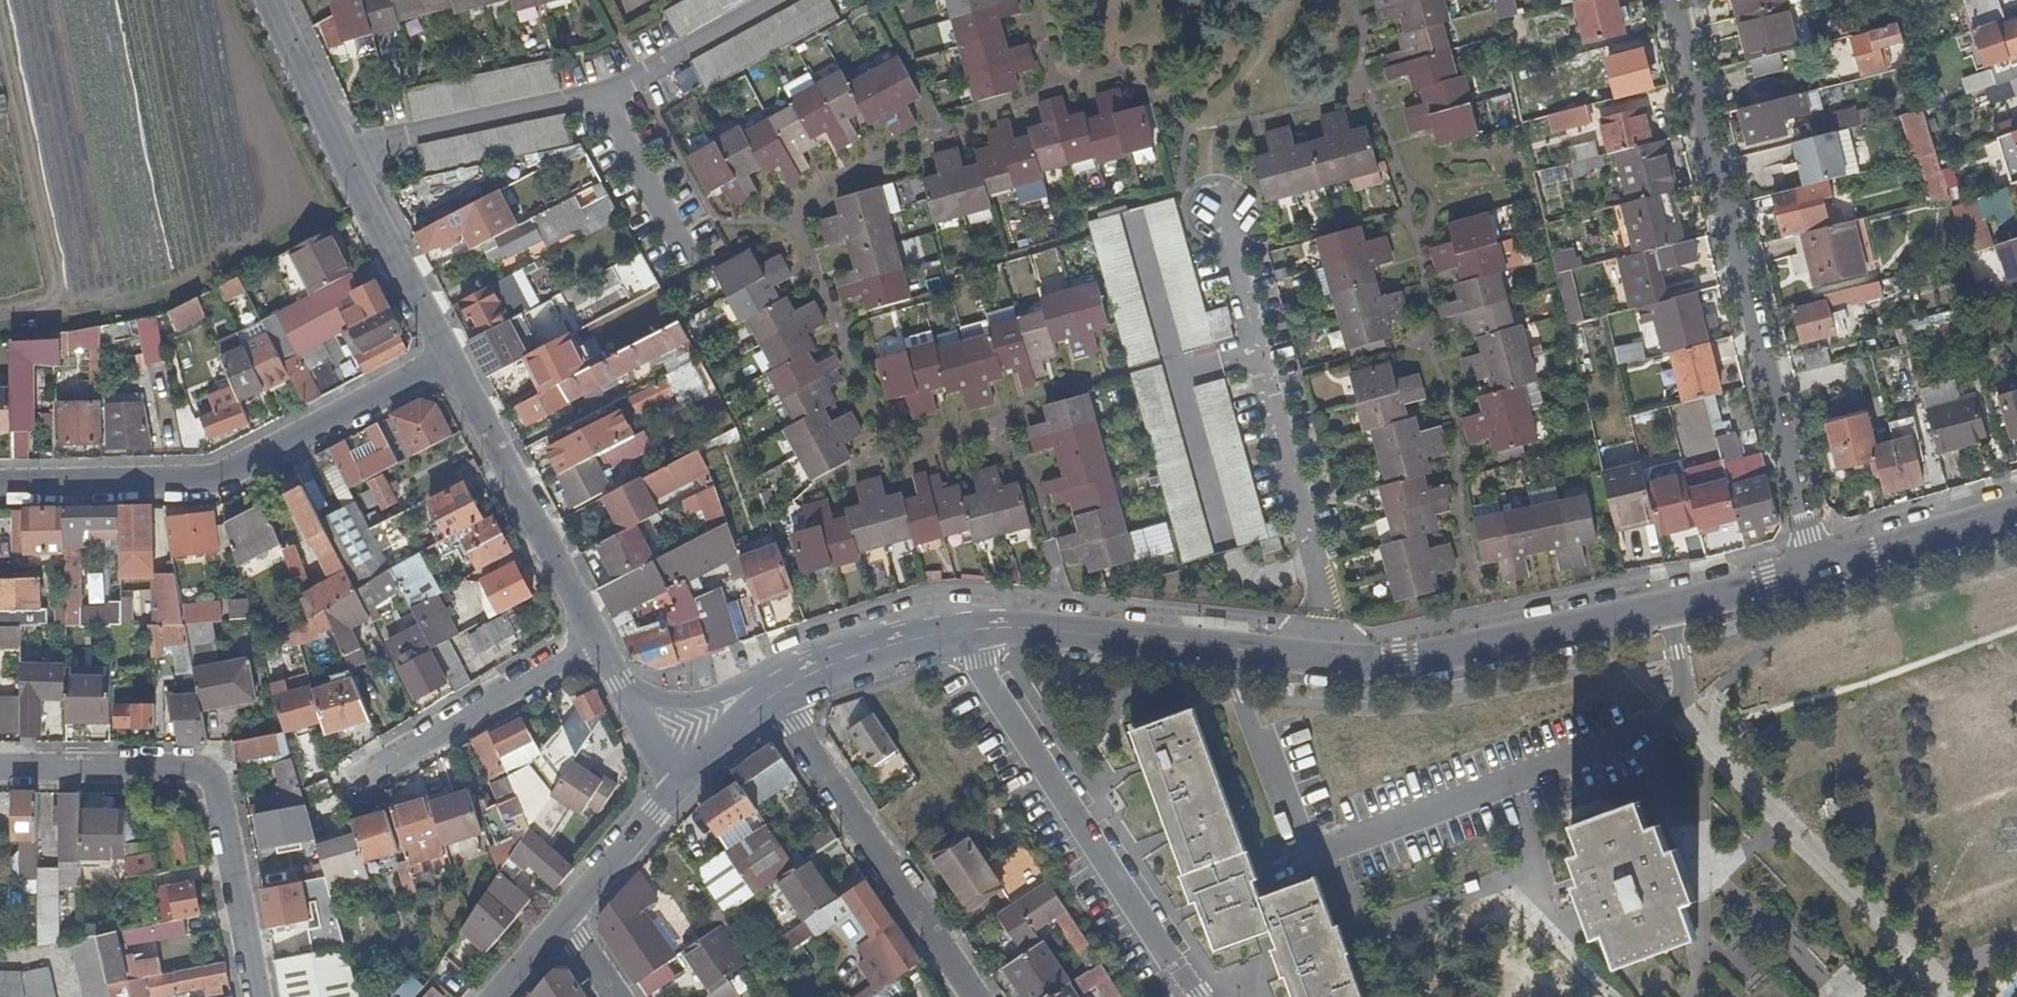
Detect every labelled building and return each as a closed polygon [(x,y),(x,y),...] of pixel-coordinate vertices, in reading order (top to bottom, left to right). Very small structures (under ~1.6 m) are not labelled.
[(370,34),(361,0),(332,0),(343,40),(370,34)] [(396,20),(391,0),(361,0),(370,34),(398,28),(396,20)] [(424,13),(421,0),(391,0),(396,20),(424,13)] [(452,7),(450,0),(421,0),(424,13),(452,7)] [(482,6),(480,0),(450,0),(452,7),(453,13),(482,6)] [(541,4),(540,0),(511,0),(513,11),(541,4)] [(677,5),(691,33),(704,26),(691,0),(687,0),(677,5)] [(704,26),(716,19),(707,0),(691,0),(704,26)] [(716,19),(731,11),(724,0),(707,0),(716,19)] [(731,11),(743,4),(741,0),(724,0),(731,11)] [(823,24),(810,0),(804,0),(795,5),(809,32),(823,24)] [(823,24),(838,16),(828,0),(810,0),(823,24)] [(950,19),(1013,3),(1012,0),(945,0),(950,19)] [(1375,12),(1419,0),(1372,0),(1375,12)] [(1437,0),(1419,0),(1375,12),(1379,25),(1399,19),(1403,35),(1436,25),(1443,23),(1437,0)] [(1496,19),(1516,15),(1512,0),(1491,0),(1496,19)] [(1614,0),(1577,0),(1575,1),(1586,43),(1622,34),(1614,0)] [(1741,15),(1784,4),(1783,0),(1737,0),(1741,15)] [(1978,26),(2001,18),(1995,0),(1969,0),(1978,26)] [(950,19),(957,46),(998,35),(994,20),(1016,15),(1013,3),(950,19)] [(1784,4),(1741,15),(1748,40),(1744,42),(1749,60),(1796,47),(1784,4)] [(691,33),(677,5),(663,13),(678,41),(691,33)] [(798,38),(809,32),(795,5),(783,12),(798,38)] [(783,46),(798,38),(783,12),(770,19),(783,46)] [(2010,15),(2001,18),(1978,26),(1970,29),(1984,66),(2016,53),(2016,18),(2012,20),(2010,15)] [(771,53),(783,46),(770,19),(757,26),(771,53)] [(1895,21),(1882,25),(1883,28),(1850,37),(1860,71),(1882,65),(1878,46),(1894,41),(1900,65),(1907,63),(1904,53),(1895,21)] [(1444,52),(1436,25),(1403,35),(1397,37),(1401,53),(1388,56),(1391,68),(1444,52)] [(743,34),(758,60),(771,53),(757,26),(743,34)] [(743,34),(729,42),(744,68),(758,60),(743,34)] [(957,46),(966,75),(1027,58),(1024,46),(1002,51),(998,35),(957,46)] [(729,42),(716,49),(730,76),(744,68),(729,42)] [(716,49),(705,55),(719,82),(730,76),(716,49)] [(1595,102),(1650,87),(1640,49),(1619,54),(1619,55),(1606,59),(1611,77),(1608,87),(1592,90),(1595,102)] [(1452,81),(1444,52),(1391,68),(1385,70),(1389,83),(1409,77),(1413,92),(1420,90),(1452,81)] [(692,67),(702,85),(704,90),(719,82),(705,55),(690,63),(692,67)] [(900,56),(875,70),(905,127),(916,122),(904,101),(920,93),(900,56)] [(1027,58),(966,75),(974,104),(1012,93),(1009,76),(1031,71),(1027,58)] [(537,62),(544,93),(559,90),(552,59),(537,62)] [(523,65),(529,97),(544,93),(537,62),(523,65)] [(508,68),(514,100),(529,97),(523,65),(508,68)] [(684,94),(702,85),(692,67),(675,77),(684,94)] [(493,71),(500,103),(514,100),(508,68),(493,71)] [(1967,93),(1994,83),(1989,68),(1961,78),(1967,93)] [(842,69),(817,83),(848,140),(860,133),(849,114),(862,107),(850,83),(842,69)] [(875,70),(850,83),(862,107),(869,120),(883,113),(894,132),(905,127),(875,70)] [(478,75),(485,106),(500,103),(493,71),(478,75)] [(463,78),(470,109),(485,106),(478,75),(463,78)] [(2008,78),(2013,92),(2016,91),(2016,75),(2008,78)] [(449,81),(456,112),(470,109),(463,78),(449,81)] [(1459,79),(1452,81),(1420,90),(1424,105),(1404,110),(1407,123),(1466,106),(1459,79)] [(435,84),(441,115),(456,112),(449,81),(435,84)] [(790,99),(793,106),(809,136),(825,128),(835,146),(848,140),(817,83),(790,99)] [(418,88),(425,119),(441,115),(435,84),(418,88)] [(411,122),(425,119),(418,88),(404,91),(411,122)] [(1801,92),(1740,109),(1749,142),(1784,132),(1782,120),(1807,113),(1801,92)] [(1112,99),(1130,159),(1160,150),(1149,110),(1129,115),(1123,96),(1112,99)] [(1104,167),(1130,159),(1112,99),(1100,103),(1105,122),(1091,126),(1101,160),(1104,167)] [(1560,111),(1548,114),(1551,131),(1588,123),(1583,104),(1560,110),(1560,111)] [(1073,168),(1101,160),(1091,126),(1089,120),(1074,124),(1068,105),(1055,108),(1073,168)] [(793,106),(770,119),(796,168),(807,163),(800,149),(813,142),(809,136),(793,106)] [(1474,134),(1466,106),(1407,123),(1410,136),(1430,130),(1434,145),(1474,134)] [(1047,175),(1073,168),(1055,108),(1043,112),(1049,132),(1035,136),(1037,142),(1047,175)] [(1613,150),(1650,141),(1642,108),(1599,119),(1607,152),(1613,150)] [(1809,120),(1813,135),(1836,129),(1857,123),(1854,108),(1809,120)] [(1926,203),(1947,196),(1919,108),(1898,115),(1926,203)] [(1330,116),(1346,177),(1375,169),(1364,128),(1347,133),(1341,112),(1330,116)] [(556,149),(572,145),(564,115),(550,118),(556,149)] [(1308,144),(1319,185),(1346,177),(1330,116),(1317,119),(1322,140),(1308,144)] [(2016,127),(2016,116),(1997,123),(2001,133),(2010,130),(2016,127)] [(536,121),(541,152),(556,149),(550,118),(536,121)] [(770,119),(745,132),(761,162),(765,169),(779,161),(788,179),(799,174),(796,168),(770,119)] [(527,155),(536,153),(541,152),(536,121),(520,125),(527,155)] [(511,159),(527,155),(520,125),(505,128),(511,159)] [(741,126),(716,140),(747,195),(758,190),(748,170),(761,162),(745,132),(741,126)] [(1049,182),(1047,175),(1037,142),(1022,147),(1017,127),(1003,130),(1005,136),(1021,191),(1049,182)] [(505,128),(491,131),(498,162),(511,159),(505,128)] [(1273,132),(1289,193),(1319,185),(1308,144),(1293,148),(1288,128),(1273,132)] [(1813,135),(1795,140),(1807,184),(1810,183),(1848,174),(1836,129),(1813,135)] [(491,131),(476,134),(482,165),(498,162),(491,131)] [(1262,201),(1289,193),(1273,132),(1261,135),(1268,155),(1251,160),(1262,201)] [(462,137),(469,168),(482,165),(476,134),(462,137)] [(994,199),(1021,191),(1005,136),(991,140),(995,155),(982,159),(987,173),(994,199)] [(446,140),(453,171),(469,168),(462,137),(446,140)] [(1653,194),(1671,189),(1657,139),(1650,141),(1613,150),(1626,200),(1653,194)] [(431,144),(438,175),(453,171),(446,140),(431,144)] [(747,195),(716,140),(691,155),(711,190),(726,181),(736,200),(747,195)] [(1591,141),(1568,145),(1573,170),(1596,165),(1591,141)] [(416,147),(423,178),(438,175),(431,144),(416,147)] [(998,212),(994,199),(987,173),(971,178),(964,157),(953,160),(969,220),(998,212)] [(941,228),(969,220),(953,160),(940,164),(946,185),(929,190),(941,228)] [(1537,171),(1540,186),(1565,181),(1561,165),(1537,171)] [(447,179),(408,191),(413,208),(452,194),(447,179)] [(1807,184),(1769,194),(1780,236),(1803,230),(1830,223),(1822,192),(1813,194),(1810,183),(1807,184)] [(823,220),(826,230),(888,212),(881,188),(840,200),(844,214),(823,220)] [(575,217),(584,234),(619,217),(606,192),(578,207),(582,213),(575,217)] [(1617,257),(1664,244),(1653,194),(1626,200),(1605,206),(1617,257)] [(1949,204),(1958,236),(1963,253),(1990,244),(1975,195),(1949,204)] [(1141,211),(1145,225),(1176,215),(1172,201),(1141,211)] [(559,203),(517,225),(518,228),(495,240),(503,256),(544,234),(548,241),(572,228),(559,203)] [(850,237),(855,252),(896,242),(888,212),(826,230),(829,243),(850,237)] [(1176,215),(1145,225),(1149,239),(1180,229),(1176,215)] [(1433,261),(1497,243),(1490,216),(1448,228),(1452,244),(1430,250),(1433,261)] [(1087,226),(1091,240),(1122,232),(1118,217),(1087,226)] [(1803,230),(1814,274),(1864,261),(1852,217),(1830,223),(1803,230)] [(357,270),(334,227),(291,250),(313,293),(357,270)] [(1180,229),(1149,239),(1153,253),(1184,243),(1180,229)] [(1316,240),(1324,268),(1384,251),(1381,240),(1360,245),(1355,229),(1316,240)] [(1122,232),(1091,240),(1095,254),(1126,245),(1122,232)] [(1995,242),(2008,277),(2016,274),(2016,234),(1995,242)] [(1641,304),(1664,298),(1657,269),(1694,258),(1690,238),(1664,244),(1617,257),(1615,257),(1626,307),(1641,304)] [(838,272),(841,285),(903,267),(896,242),(855,252),(858,266),(838,272)] [(1184,243),(1153,253),(1157,267),(1188,258),(1184,243)] [(1463,283),(1498,273),(1504,271),(1497,243),(1433,261),(1437,275),(1460,269),(1463,283)] [(1126,245),(1095,254),(1099,268),(1130,260),(1126,245)] [(1547,255),(1567,324),(1581,320),(1566,269),(1577,266),(1572,248),(1547,255)] [(714,270),(728,294),(784,266),(778,256),(757,265),(750,251),(714,270)] [(1324,268),(1332,296),(1371,285),(1367,271),(1388,265),(1384,251),(1324,268)] [(1788,255),(1787,276),(1802,277),(1804,256),(1788,255)] [(1188,258),(1157,267),(1161,282),(1192,272),(1188,258)] [(1130,260),(1099,268),(1104,284),(1134,275),(1130,260)] [(1864,261),(1814,274),(1817,282),(1867,270),(1864,261)] [(368,264),(357,270),(313,293),(262,319),(263,321),(284,362),(390,306),(368,264)] [(784,266),(728,294),(742,320),(748,317),(778,302),(771,288),(790,279),(784,266)] [(903,267),(841,285),(845,297),(865,291),(869,307),(911,296),(903,267)] [(1165,295),(1196,285),(1192,272),(1161,282),(1165,295)] [(1449,317),(1505,301),(1498,273),(1463,283),(1456,285),(1460,300),(1439,306),(1442,319),(1449,317)] [(1134,275),(1104,284),(1108,298),(1138,289),(1134,275)] [(246,291),(239,276),(219,286),(226,301),(246,291)] [(1877,279),(1824,293),(1826,299),(1793,308),(1802,341),(1834,333),(1831,317),(1827,304),(1860,295),(1862,299),(1881,294),(1877,279)] [(490,285),(459,301),(467,318),(474,314),(484,333),(505,323),(509,321),(490,285)] [(1098,285),(1071,293),(1087,354),(1099,351),(1093,330),(1108,326),(1098,285)] [(1169,308),(1200,300),(1196,285),(1165,295),(1169,308)] [(1332,296),(1340,323),(1399,306),(1396,295),(1376,300),(1371,285),(1332,296)] [(1108,298),(1113,313),(1143,304),(1138,289),(1108,298)] [(1671,351),(1707,342),(1693,291),(1664,298),(1641,304),(1642,310),(1665,305),(1671,327),(1659,330),(1664,352),(1671,351)] [(1087,354),(1071,293),(1042,302),(1045,314),(1052,340),(1069,336),(1075,358),(1087,354)] [(206,316),(198,297),(170,312),(178,330),(206,316)] [(778,302),(748,317),(762,343),(819,316),(811,302),(790,312),(784,299),(778,302)] [(1174,324),(1204,315),(1200,300),(1169,308),(1174,324)] [(1478,337),(1511,328),(1505,301),(1449,317),(1452,328),(1466,325),(1470,340),(1478,337)] [(1113,313),(1117,328),(1147,319),(1143,304),(1113,313)] [(403,330),(390,306),(284,362),(291,375),(306,403),(408,350),(399,332),(403,330)] [(1399,306),(1340,323),(1348,351),(1386,340),(1382,326),(1402,320),(1399,306)] [(1227,309),(1204,315),(1208,329),(1227,324),(1231,323),(1227,309)] [(159,314),(141,318),(147,352),(165,348),(159,314)] [(1052,340),(1045,314),(1019,321),(1034,377),(1046,374),(1043,358),(1056,355),(1052,340)] [(505,323),(523,358),(537,350),(520,315),(509,321),(505,323)] [(1208,329),(1204,315),(1174,324),(1177,337),(1208,329)] [(819,316),(762,343),(775,367),(805,352),(811,349),(805,336),(824,326),(819,316)] [(1831,317),(1834,333),(1841,331),(1837,316),(1831,317)] [(1117,328),(1122,343),(1151,335),(1147,319),(1117,328)] [(269,334),(263,321),(240,332),(246,344),(269,334)] [(540,392),(515,406),(525,426),(569,402),(568,399),(686,338),(677,321),(584,369),(540,392)] [(1034,377),(1019,321),(991,328),(994,337),(1002,370),(1016,367),(1021,388),(1035,385),(1034,377)] [(484,333),(468,342),(486,376),(523,358),(505,323),(484,333)] [(1227,324),(1208,329),(1213,344),(1231,339),(1227,324)] [(101,325),(69,331),(69,343),(102,337),(101,325)] [(1465,372),(1526,354),(1519,326),(1511,328),(1478,337),(1482,354),(1462,360),(1465,372)] [(1213,344),(1208,329),(1177,337),(1182,352),(1213,344)] [(246,344),(240,332),(217,342),(240,399),(265,387),(246,344)] [(291,375),(284,362),(269,334),(246,344),(265,387),(291,375)] [(537,350),(523,358),(540,392),(584,369),(568,334),(537,350)] [(1122,343),(1126,357),(1155,349),(1151,335),(1122,343)] [(1002,370),(994,337),(965,345),(983,407),(996,403),(990,382),(1004,378),(1002,370)] [(13,427),(14,458),(30,458),(30,360),(62,358),(62,339),(11,342),(12,386),(13,427)] [(1704,395),(1720,391),(1707,342),(1671,351),(1684,400),(1704,395)] [(1614,363),(1644,360),(1643,343),(1612,346),(1614,363)] [(1871,356),(1876,375),(1913,365),(1907,343),(1894,346),(1895,350),(1871,356)] [(1801,350),(1806,369),(1831,363),(1826,344),(1801,350)] [(947,387),(937,352),(936,345),(909,352),(925,415),(937,412),(932,392),(947,387)] [(983,407),(965,345),(937,352),(947,387),(948,393),(964,390),(970,410),(983,407)] [(102,386),(101,347),(92,348),(93,386),(102,386)] [(1155,349),(1126,357),(1130,371),(1160,364),(1155,349)] [(805,352),(775,367),(769,370),(783,397),(833,372),(838,369),(833,358),(813,367),(805,352)] [(925,415),(909,352),(880,360),(892,402),(908,398),(913,418),(925,415)] [(1493,394),(1521,386),(1533,382),(1526,354),(1465,372),(1469,385),(1489,379),(1493,394)] [(1347,379),(1355,407),(1415,388),(1411,377),(1390,382),(1386,367),(1347,379)] [(1131,376),(1136,392),(1166,383),(1161,368),(1131,376)] [(833,372),(783,397),(796,422),(820,410),(833,405),(825,390),(839,383),(833,372)] [(636,414),(677,391),(669,377),(628,398),(636,414)] [(1191,385),(1195,401),(1226,392),(1222,378),(1191,385)] [(1136,392),(1140,406),(1170,398),(1166,383),(1136,392)] [(13,427),(12,386),(0,387),(0,427),(13,427)] [(1465,431),(1528,413),(1521,386),(1493,394),(1479,398),(1482,413),(1462,419),(1465,431)] [(2016,434),(2016,387),(1997,394),(2010,436),(2016,434)] [(1415,388),(1355,407),(1363,434),(1370,432),(1401,423),(1397,407),(1418,401),(1415,388)] [(1948,389),(1923,390),(1924,404),(1948,403),(1948,389)] [(59,442),(102,442),(102,402),(84,402),(84,392),(72,392),(72,402),(59,402),(59,442)] [(1226,392),(1195,401),(1199,415),(1230,407),(1226,392)] [(1926,413),(1936,449),(1983,436),(1970,392),(1959,395),(1961,402),(1926,413)] [(1030,426),(1033,438),(1095,421),(1088,394),(1047,405),(1051,420),(1030,426)] [(1140,406),(1144,420),(1174,412),(1170,398),(1140,406)] [(1711,429),(1722,426),(1713,399),(1702,403),(1711,429)] [(412,455),(452,434),(437,405),(422,400),(393,415),(412,455)] [(210,437),(249,422),(241,401),(202,417),(210,437)] [(108,445),(153,445),(145,406),(108,407),(108,445)] [(1230,407),(1199,415),(1203,430),(1235,422),(1230,407)] [(1844,415),(1845,421),(1866,415),(1864,409),(1844,415)] [(820,410),(796,422),(783,429),(797,454),(853,427),(847,414),(827,424),(820,410)] [(1144,420),(1148,434),(1178,426),(1174,412),(1144,420)] [(1535,443),(1528,413),(1465,431),(1469,445),(1490,439),(1494,454),(1535,443)] [(1825,421),(1826,426),(1845,421),(1844,415),(1825,421)] [(1845,421),(1856,462),(1868,459),(1877,457),(1874,444),(1866,415),(1845,421)] [(1401,423),(1370,432),(1378,460),(1438,442),(1434,429),(1414,434),(1410,420),(1401,423)] [(1058,445),(1062,459),(1103,448),(1095,421),(1033,438),(1036,450),(1058,445)] [(1838,467),(1856,462),(1845,421),(1826,426),(1838,467)] [(330,447),(351,487),(399,462),(391,447),(378,422),(371,426),(373,432),(370,434),(380,453),(358,464),(350,448),(349,449),(345,439),(330,447)] [(1235,422),(1203,430),(1208,445),(1239,436),(1235,422)] [(1148,434),(1152,449),(1183,441),(1178,426),(1148,434)] [(853,427),(797,454),(812,481),(847,462),(839,448),(858,437),(853,427)] [(1721,461),(1737,456),(1731,432),(1715,436),(1721,461)] [(1892,439),(1904,486),(1921,481),(1909,435),(1892,439)] [(1239,436),(1208,445),(1212,460),(1243,451),(1239,436)] [(1868,459),(1872,471),(1879,470),(1885,491),(1904,486),(1892,439),(1874,444),(1877,457),(1868,459)] [(559,475),(557,476),(573,506),(608,487),(595,462),(605,457),(608,462),(629,451),(624,440),(595,455),(559,475)] [(1152,449),(1156,463),(1187,455),(1183,441),(1152,449)] [(1438,442),(1378,460),(1385,486),(1417,476),(1424,474),(1421,461),(1441,455),(1438,442)] [(391,447),(399,462),(406,458),(398,443),(391,447)] [(358,590),(391,568),(371,528),(351,487),(330,447),(318,454),(344,507),(322,519),(327,530),(337,548),(358,590)] [(700,448),(680,459),(690,479),(695,477),(707,469),(700,448)] [(1048,493),(1055,491),(1111,476),(1103,448),(1062,459),(1067,475),(1046,481),(1048,493)] [(1727,486),(1766,475),(1760,450),(1737,456),(1721,461),(1726,479),(1727,486)] [(1212,460),(1216,474),(1248,466),(1243,451),(1212,460)] [(1156,463),(1160,476),(1191,468),(1187,455),(1156,463)] [(467,478),(482,470),(476,458),(461,465),(467,478)] [(690,479),(680,459),(638,482),(649,501),(690,479)] [(1600,469),(1613,521),(1652,513),(1645,484),(1639,460),(1600,469)] [(1687,489),(1726,479),(1721,461),(1683,471),(1684,477),(1687,489)] [(1216,474),(1221,490),(1252,481),(1248,466),(1216,474)] [(986,470),(1003,530),(1031,522),(1021,484),(1002,488),(997,468),(986,470)] [(1160,476),(1164,491),(1195,483),(1191,468),(1160,476)] [(712,485),(707,469),(695,477),(701,490),(712,485)] [(974,538),(1003,530),(986,470),(973,474),(979,495),(963,499),(971,526),(974,538)] [(398,501),(384,473),(369,480),(383,509),(398,501)] [(914,542),(943,534),(927,480),(925,473),(914,477),(919,498),(903,503),(912,536),(914,542)] [(1738,529),(1777,519),(1766,475),(1727,486),(1735,518),(1738,529)] [(1074,501),(1078,516),(1118,505),(1111,476),(1055,491),(1058,504),(1074,501)] [(1417,476),(1385,486),(1377,488),(1385,516),(1440,502),(1445,501),(1442,488),(1422,493),(1417,476)] [(943,534),(971,526),(963,499),(959,486),(944,489),(941,477),(927,480),(943,534)] [(1652,513),(1656,533),(1696,523),(1687,489),(1684,477),(1664,482),(1663,479),(1645,484),(1652,513)] [(606,494),(625,531),(630,528),(656,514),(649,501),(638,482),(637,479),(606,494)] [(885,543),(912,536),(903,503),(900,495),(887,498),(881,479),(869,483),(885,543)] [(1687,489),(1696,523),(1697,528),(1714,524),(1735,518),(1727,486),(1726,479),(1687,489)] [(1221,490),(1225,504),(1256,496),(1252,481),(1221,490)] [(461,532),(484,519),(467,483),(432,501),(450,537),(461,532)] [(858,550),(885,543),(869,483),(857,486),(862,506),(847,510),(849,518),(858,550)] [(1164,491),(1168,505),(1199,497),(1195,483),(1164,491)] [(701,490),(697,493),(710,530),(726,522),(712,485),(701,490)] [(310,539),(327,530),(322,519),(304,486),(288,494),(310,539)] [(1225,504),(1229,519),(1260,509),(1256,496),(1225,504)] [(1168,505),(1173,519),(1203,511),(1199,497),(1168,505)] [(1586,498),(1558,504),(1570,567),(1581,565),(1577,545),(1594,541),(1586,498)] [(860,557),(858,550),(849,518),(834,522),(828,501),(816,505),(832,565),(860,557)] [(1440,502),(1385,516),(1393,544),(1421,537),(1433,534),(1428,516),(1443,513),(1440,502)] [(1570,567),(1558,504),(1531,510),(1538,552),(1552,549),(1556,570),(1570,567)] [(282,545),(266,505),(227,525),(233,548),(239,567),(282,545)] [(372,527),(385,520),(377,505),(369,509),(372,514),(367,517),(372,527)] [(805,572),(832,565),(816,505),(805,508),(810,529),(795,534),(805,572)] [(1060,533),(1064,548),(1126,531),(1118,505),(1078,516),(1082,528),(1060,533)] [(120,526),(119,506),(65,507),(66,551),(66,566),(67,624),(81,624),(80,541),(100,541),(101,526),(120,526)] [(151,507),(151,506),(121,506),(122,548),(153,548),(152,507),(151,507)] [(66,551),(65,507),(27,508),(27,516),(16,516),(16,546),(28,545),(28,552),(66,551)] [(1229,519),(1233,533),(1265,524),(1260,509),(1229,519)] [(1538,552),(1531,510),(1501,516),(1513,578),(1526,576),(1522,555),(1538,552)] [(1173,519),(1177,533),(1207,525),(1203,511),(1173,519)] [(233,548),(227,525),(220,526),(218,512),(167,520),(175,557),(223,551),(223,549),(233,548)] [(512,551),(493,515),(484,519),(461,532),(480,568),(512,551)] [(1513,578),(1501,516),(1471,522),(1480,563),(1495,560),(1499,581),(1513,578)] [(710,530),(666,554),(681,583),(736,554),(726,522),(710,530)] [(1265,524),(1233,533),(1237,548),(1269,540),(1265,524)] [(1697,528),(1699,534),(1715,530),(1714,524),(1697,528)] [(1177,533),(1181,547),(1211,539),(1207,525),(1177,533)] [(625,531),(594,547),(612,582),(648,563),(630,528),(625,531)] [(1126,531),(1064,548),(1067,561),(1089,555),(1093,571),(1134,560),(1126,531)] [(399,546),(393,534),(380,540),(386,552),(399,546)] [(121,551),(120,536),(111,537),(111,551),(121,551)] [(1421,537),(1393,544),(1380,548),(1388,576),(1450,560),(1446,547),(1424,553),(1421,537)] [(1211,539),(1181,547),(1185,562),(1216,554),(1211,539)] [(328,609),(358,590),(337,548),(325,554),(332,568),(337,565),(342,574),(313,591),(295,542),(283,547),(310,619),(328,609)] [(791,586),(776,544),(737,557),(741,568),(752,599),(791,586)] [(391,568),(401,586),(413,608),(430,599),(436,596),(442,592),(420,553),(391,568)] [(612,582),(597,590),(633,659),(655,667),(678,660),(665,624),(638,633),(629,610),(666,590),(681,583),(666,554),(648,563),(612,582)] [(1450,560),(1388,576),(1396,603),(1436,594),(1432,577),(1453,571),(1450,560)] [(500,613),(533,595),(517,561),(483,579),(500,613)] [(366,605),(367,608),(401,586),(391,568),(358,590),(366,605)] [(721,629),(727,645),(763,633),(752,599),(741,568),(733,571),(736,578),(715,585),(730,626),(721,629)] [(42,625),(42,609),(42,608),(42,576),(39,577),(39,571),(37,571),(37,572),(23,572),(23,571),(18,571),(18,577),(0,577),(0,610),(1,610),(1,625),(21,625),(42,625)] [(679,619),(696,613),(681,583),(666,590),(675,609),(679,619)] [(465,598),(457,584),(442,592),(436,596),(444,612),(465,598)] [(340,620),(366,605),(358,590),(328,609),(335,626),(352,669),(367,664),(359,643),(355,644),(340,620)] [(111,599),(111,624),(113,624),(123,624),(122,599),(111,599)] [(413,608),(433,647),(449,640),(450,639),(430,599),(413,608)] [(187,624),(206,623),(204,606),(184,609),(187,624)] [(229,621),(254,618),(250,606),(227,608),(229,621)] [(301,646),(335,626),(328,609),(310,619),(296,629),(301,646)] [(664,613),(667,623),(679,619),(675,609),(664,613)] [(665,624),(678,660),(708,650),(696,613),(679,619),(667,623),(665,624)] [(506,615),(493,621),(502,638),(515,631),(506,615)] [(502,638),(493,621),(480,628),(490,647),(503,640),(502,638)] [(201,697),(203,710),(257,699),(250,663),(252,663),(251,659),(249,660),(249,659),(220,665),(213,622),(206,623),(187,624),(196,672),(201,697)] [(151,636),(150,624),(123,624),(113,624),(113,636),(151,636)] [(178,675),(196,672),(187,624),(150,624),(151,636),(154,655),(166,654),(165,646),(173,645),(178,675)] [(21,625),(1,625),(0,625),(0,646),(21,646),(21,625)] [(433,647),(456,692),(471,683),(449,640),(433,647)] [(419,649),(423,657),(407,666),(404,661),(400,664),(417,698),(448,681),(431,649),(427,651),(425,646),(419,649)] [(67,655),(21,657),(22,736),(42,735),(42,680),(67,680),(67,679),(67,655)] [(286,731),(324,720),(314,690),(310,674),(273,685),(286,731)] [(324,720),(327,732),(371,719),(355,678),(314,690),(324,720)] [(68,717),(112,718),(112,679),(67,679),(67,680),(68,717)] [(606,710),(596,691),(578,700),(580,705),(587,720),(606,710)] [(184,742),(209,742),(203,710),(201,697),(177,698),(184,742)] [(117,727),(157,727),(157,705),(117,705),(117,727)] [(580,705),(566,728),(578,756),(607,711),(606,710),(587,720),(580,705)] [(1253,866),(1248,852),(1246,853),(1194,712),(1181,717),(1133,734),(1143,762),(1169,834),(1185,877),(1182,878),(1191,902),(1192,905),(1198,903),(1216,951),(1271,931),(1273,938),(1277,949),(1272,951),(1276,962),(1282,978),(1286,977),(1293,996),(1362,996),(1346,953),(1349,952),(1344,938),(1339,926),(1333,928),(1316,880),(1261,900),(1253,880),(1258,879),(1253,866)] [(899,751),(875,715),(850,732),(874,768),(899,751)] [(523,719),(493,734),(507,770),(511,779),(521,773),(516,762),(511,750),(532,740),(533,739),(523,719)] [(566,728),(549,756),(561,781),(574,761),(578,756),(566,728)] [(278,763),(294,759),(286,732),(234,743),(238,762),(251,760),(267,757),(276,755),(278,763)] [(538,752),(532,740),(511,750),(516,762),(538,752)] [(774,744),(732,773),(739,783),(750,800),(755,807),(797,778),(774,744)] [(561,781),(549,756),(521,773),(511,779),(527,819),(530,827),(554,792),(561,781)] [(269,812),(306,803),(294,759),(278,763),(286,791),(281,792),(283,799),(267,803),(269,812)] [(574,761),(561,781),(554,792),(584,812),(590,805),(600,812),(620,783),(608,775),(604,782),(591,774),(574,761)] [(604,782),(608,775),(596,767),(591,774),(604,782)] [(511,779),(507,770),(494,776),(497,781),(493,783),(504,809),(496,812),(503,829),(527,819),(511,779)] [(721,835),(723,848),(755,895),(772,882),(777,879),(796,867),(787,854),(755,807),(750,800),(739,783),(703,808),(721,835)] [(447,792),(430,797),(446,843),(485,830),(470,789),(455,794),(448,796),(447,792)] [(40,840),(39,792),(11,792),(11,799),(16,799),(16,839),(40,840)] [(82,863),(82,792),(61,792),(61,832),(62,832),(62,863),(82,863)] [(430,797),(392,809),(408,860),(408,863),(418,860),(448,851),(446,843),(430,797)] [(128,879),(200,865),(196,845),(192,828),(190,816),(171,819),(176,851),(154,854),(153,843),(138,843),(138,799),(128,799),(128,837),(128,849),(128,879)] [(1639,802),(1633,804),(1579,824),(1572,827),(1582,854),(1570,858),(1580,886),(1573,888),(1593,940),(1605,936),(1618,970),(1696,940),(1683,906),(1695,902),(1685,875),(1676,850),(1669,852),(1659,826),(1649,829),(1639,802)] [(316,837),(306,803),(269,812),(256,814),(263,848),(276,845),(290,843),(316,837)] [(386,811),(353,821),(356,831),(365,861),(376,858),(378,863),(386,860),(385,856),(398,852),(386,811)] [(838,838),(829,826),(787,854),(796,867),(808,858),(838,838)] [(192,828),(196,845),(201,844),(197,827),(192,828)] [(356,831),(317,842),(323,861),(327,876),(330,889),(370,877),(365,861),(356,831)] [(118,849),(128,849),(128,837),(118,838),(118,849)] [(1047,878),(1025,845),(986,871),(963,837),(934,856),(954,887),(958,885),(972,908),(999,891),(1008,905),(1047,878)] [(290,843),(276,845),(278,854),(292,851),(290,843)] [(755,895),(723,848),(699,872),(727,914),(755,895)] [(796,867),(777,879),(805,921),(836,900),(808,858),(796,867)] [(408,863),(408,860),(400,862),(408,894),(417,891),(408,863)] [(408,863),(417,891),(418,893),(427,890),(418,860),(408,863)] [(327,876),(323,861),(296,868),(300,882),(327,876)] [(82,888),(82,863),(62,863),(62,868),(40,868),(40,890),(59,890),(59,888),(82,888)] [(525,894),(501,872),(480,903),(473,913),(493,932),(525,894)] [(300,882),(263,889),(271,928),(309,921),(305,900),(303,890),(314,888),(322,922),(338,917),(330,889),(327,876),(300,882)] [(645,876),(633,884),(648,907),(660,899),(645,876)] [(805,921),(783,936),(790,946),(812,930),(815,935),(835,921),(853,909),(869,933),(869,934),(877,928),(892,918),(866,880),(836,900),(805,921)] [(184,918),(202,915),(195,881),(172,885),(178,920),(184,918)] [(633,884),(630,881),(602,914),(601,929),(639,983),(678,956),(658,927),(648,933),(636,916),(648,908),(648,907),(633,884)] [(1067,909),(1048,881),(999,915),(1023,950),(1039,939),(1034,931),(1056,916),(1067,909)] [(958,885),(954,887),(969,910),(972,908),(958,885)] [(39,945),(59,942),(59,890),(40,890),(39,945)] [(527,896),(525,894),(493,932),(495,934),(527,896)] [(305,900),(309,921),(315,920),(310,899),(305,900)] [(853,909),(835,921),(852,944),(869,933),(853,909)] [(1067,909),(1056,916),(1064,928),(1074,920),(1067,909)] [(347,946),(338,917),(322,922),(324,927),(330,950),(347,946)] [(186,934),(184,918),(178,920),(153,924),(156,939),(186,934)] [(903,934),(892,918),(877,928),(888,944),(903,934)] [(1074,920),(1064,928),(1073,941),(1083,933),(1074,920)] [(722,926),(701,940),(727,978),(748,963),(722,926)] [(311,930),(317,953),(330,950),(324,927),(311,930)] [(145,976),(162,973),(159,957),(136,961),(135,954),(122,956),(116,931),(96,935),(108,983),(145,976)] [(1083,933),(1073,941),(1092,969),(1101,962),(1083,933)] [(922,963),(903,934),(888,944),(907,973),(922,963)] [(96,935),(82,938),(72,939),(86,996),(111,996),(108,983),(96,935)] [(727,978),(701,940),(685,951),(712,993),(729,981),(727,978)] [(1030,996),(1050,996),(1070,984),(1042,943),(1008,965),(1030,996)] [(277,960),(284,996),(361,996),(353,968),(347,946),(330,950),(317,953),(277,960)] [(428,983),(455,996),(468,972),(441,958),(428,983)] [(229,982),(225,962),(162,973),(145,976),(149,996),(204,986),(206,996),(223,993),(222,983),(229,982)] [(1101,962),(1092,969),(1077,979),(1086,994),(1100,986),(1107,996),(1124,996),(1101,962)] [(365,964),(353,968),(361,996),(374,996),(365,964)] [(1003,969),(1023,996),(1030,996),(1008,965),(1003,969)] [(22,974),(27,996),(55,996),(48,968),(22,974)] [(569,969),(555,968),(533,994),(536,996),(588,996),(569,969)] [(21,971),(0,971),(0,996),(27,996),(22,974),(21,971)] [(424,986),(412,975),(393,996),(415,996),(424,986)] [(885,988),(876,975),(843,996),(872,996),(885,988)] [(145,976),(108,983),(111,996),(146,996),(149,996),(145,976)] [(712,993),(706,996),(733,996),(738,994),(729,981),(712,993)] [(1071,983),(1070,984),(1050,996),(1080,996),(1071,983)] [(426,996),(445,996),(446,996),(435,987),(426,996)] [(777,987),(762,996),(784,996),(777,987)] [(885,988),(872,996),(892,996),(885,988)]
